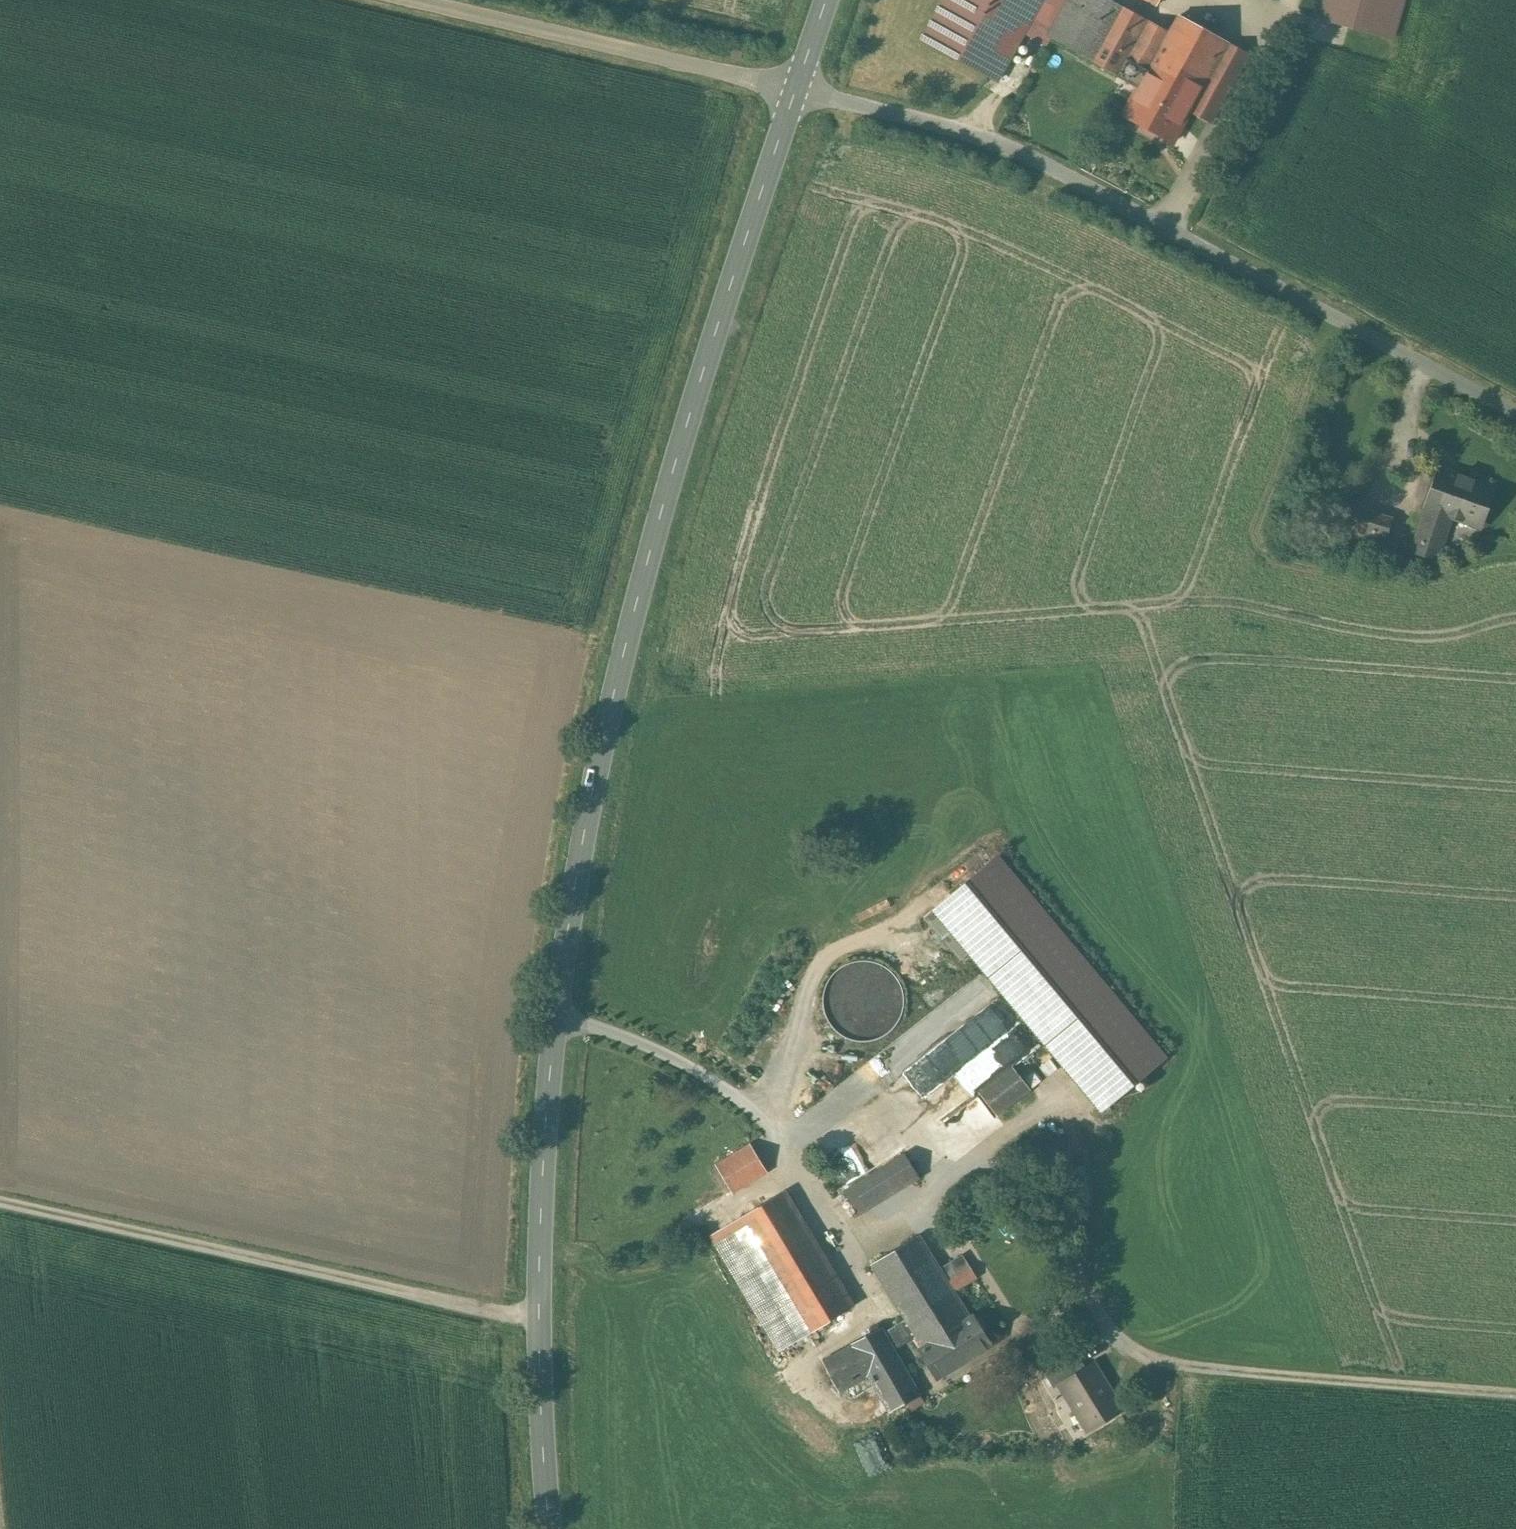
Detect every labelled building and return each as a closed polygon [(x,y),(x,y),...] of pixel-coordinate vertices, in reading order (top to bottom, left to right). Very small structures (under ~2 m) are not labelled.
[(1069,0),(945,0),(923,39),(997,80),(1024,32),(1046,45),(1050,37),(1048,36),(1069,0)] [(1111,0),(1069,0),(1048,36),(1050,37),(1139,86),(1124,113),(1175,142),(1192,111),(1210,121),(1247,54),(1179,16),(1170,33),(1111,0)] [(1320,16),(1406,37),(1414,0),(1324,0),(1320,16)] [(1488,486),(1438,469),(1410,547),(1435,556),(1449,516),(1474,525),(1488,486)] [(1390,516),(1338,501),(1329,532),(1381,547),(1390,516)] [(1176,1060),(1011,852),(943,906),(1107,1114),(1176,1060)] [(1004,998),(906,1067),(925,1094),(1023,1024),(1004,998)] [(1042,1087),(1020,1058),(985,1084),(990,1092),(939,1131),(956,1153),(1042,1087)] [(928,1170),(904,1130),(842,1167),(867,1208),(928,1170)] [(775,1165),(760,1138),(724,1159),(739,1186),(775,1165)] [(865,1304),(796,1186),(720,1230),(789,1348),(865,1304)] [(939,1269),(920,1237),(872,1264),(907,1319),(890,1329),(887,1324),(826,1357),(845,1392),(873,1377),(894,1415),(926,1397),(898,1347),(916,1336),(924,1349),(971,1318),(969,1316),(954,1291),(977,1277),(961,1255),(939,1269)] [(971,1318),(924,1349),(921,1350),(938,1377),(991,1345),(983,1333),(986,1331),(987,1327),(986,1323),(984,1320),(982,1318),(980,1317),(977,1316),(975,1316),(969,1316),(971,1318)] [(1123,1410),(1094,1363),(1087,1367),(1078,1353),(1045,1373),(1055,1388),(1061,1384),(1089,1431),(1123,1410)]
